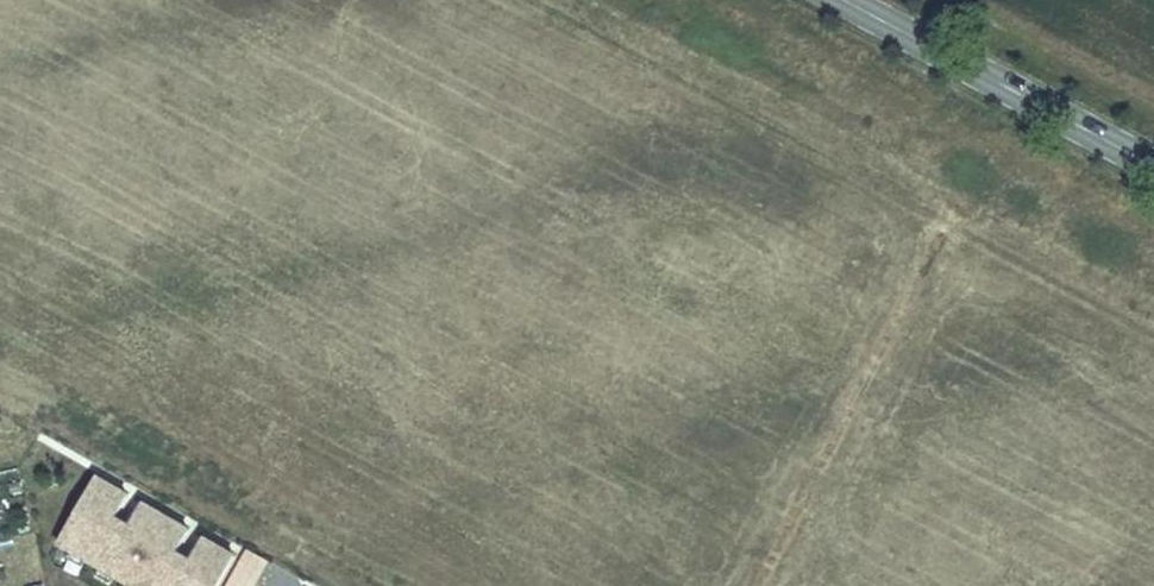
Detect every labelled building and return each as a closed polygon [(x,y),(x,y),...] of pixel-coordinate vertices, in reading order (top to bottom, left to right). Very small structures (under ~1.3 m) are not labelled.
[(266,561),(243,550),(241,554),(89,480),(52,555),(115,585),(253,585),(266,561)]
